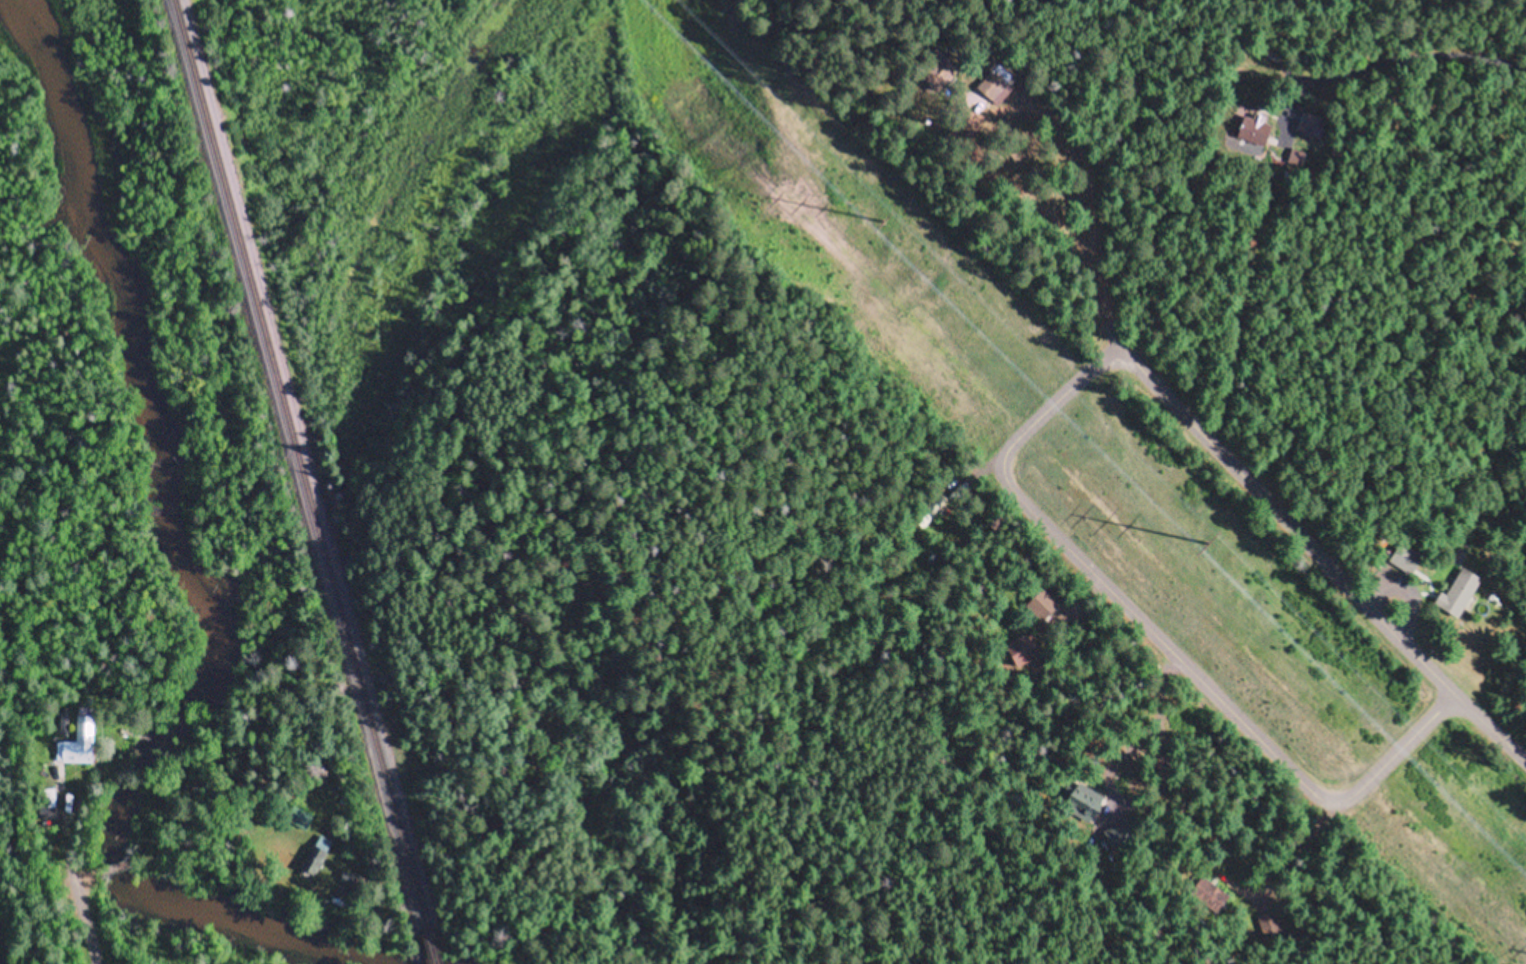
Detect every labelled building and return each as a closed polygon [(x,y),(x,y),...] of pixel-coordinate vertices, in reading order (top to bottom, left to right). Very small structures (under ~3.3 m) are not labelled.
[(942,95),(965,68),(945,52),(922,78),(942,95)] [(995,101),(980,87),(995,70),(1010,83),(995,101)] [(1237,136),(1270,147),(1277,128),(1243,117),(1237,136)] [(1433,607),(1454,621),(1479,583),(1459,569),(1433,607)] [(1038,659),(1031,636),(1001,646),(1009,668),(1038,659)] [(57,759),(92,759),(91,716),(74,716),(74,739),(56,739),(57,759)] [(1132,832),(1128,820),(1117,823),(1121,835),(1132,832)] [(302,865),(317,834),(332,841),(316,872),(302,865)] [(1226,897),(1212,887),(1205,897),(1219,907),(1226,897)]
